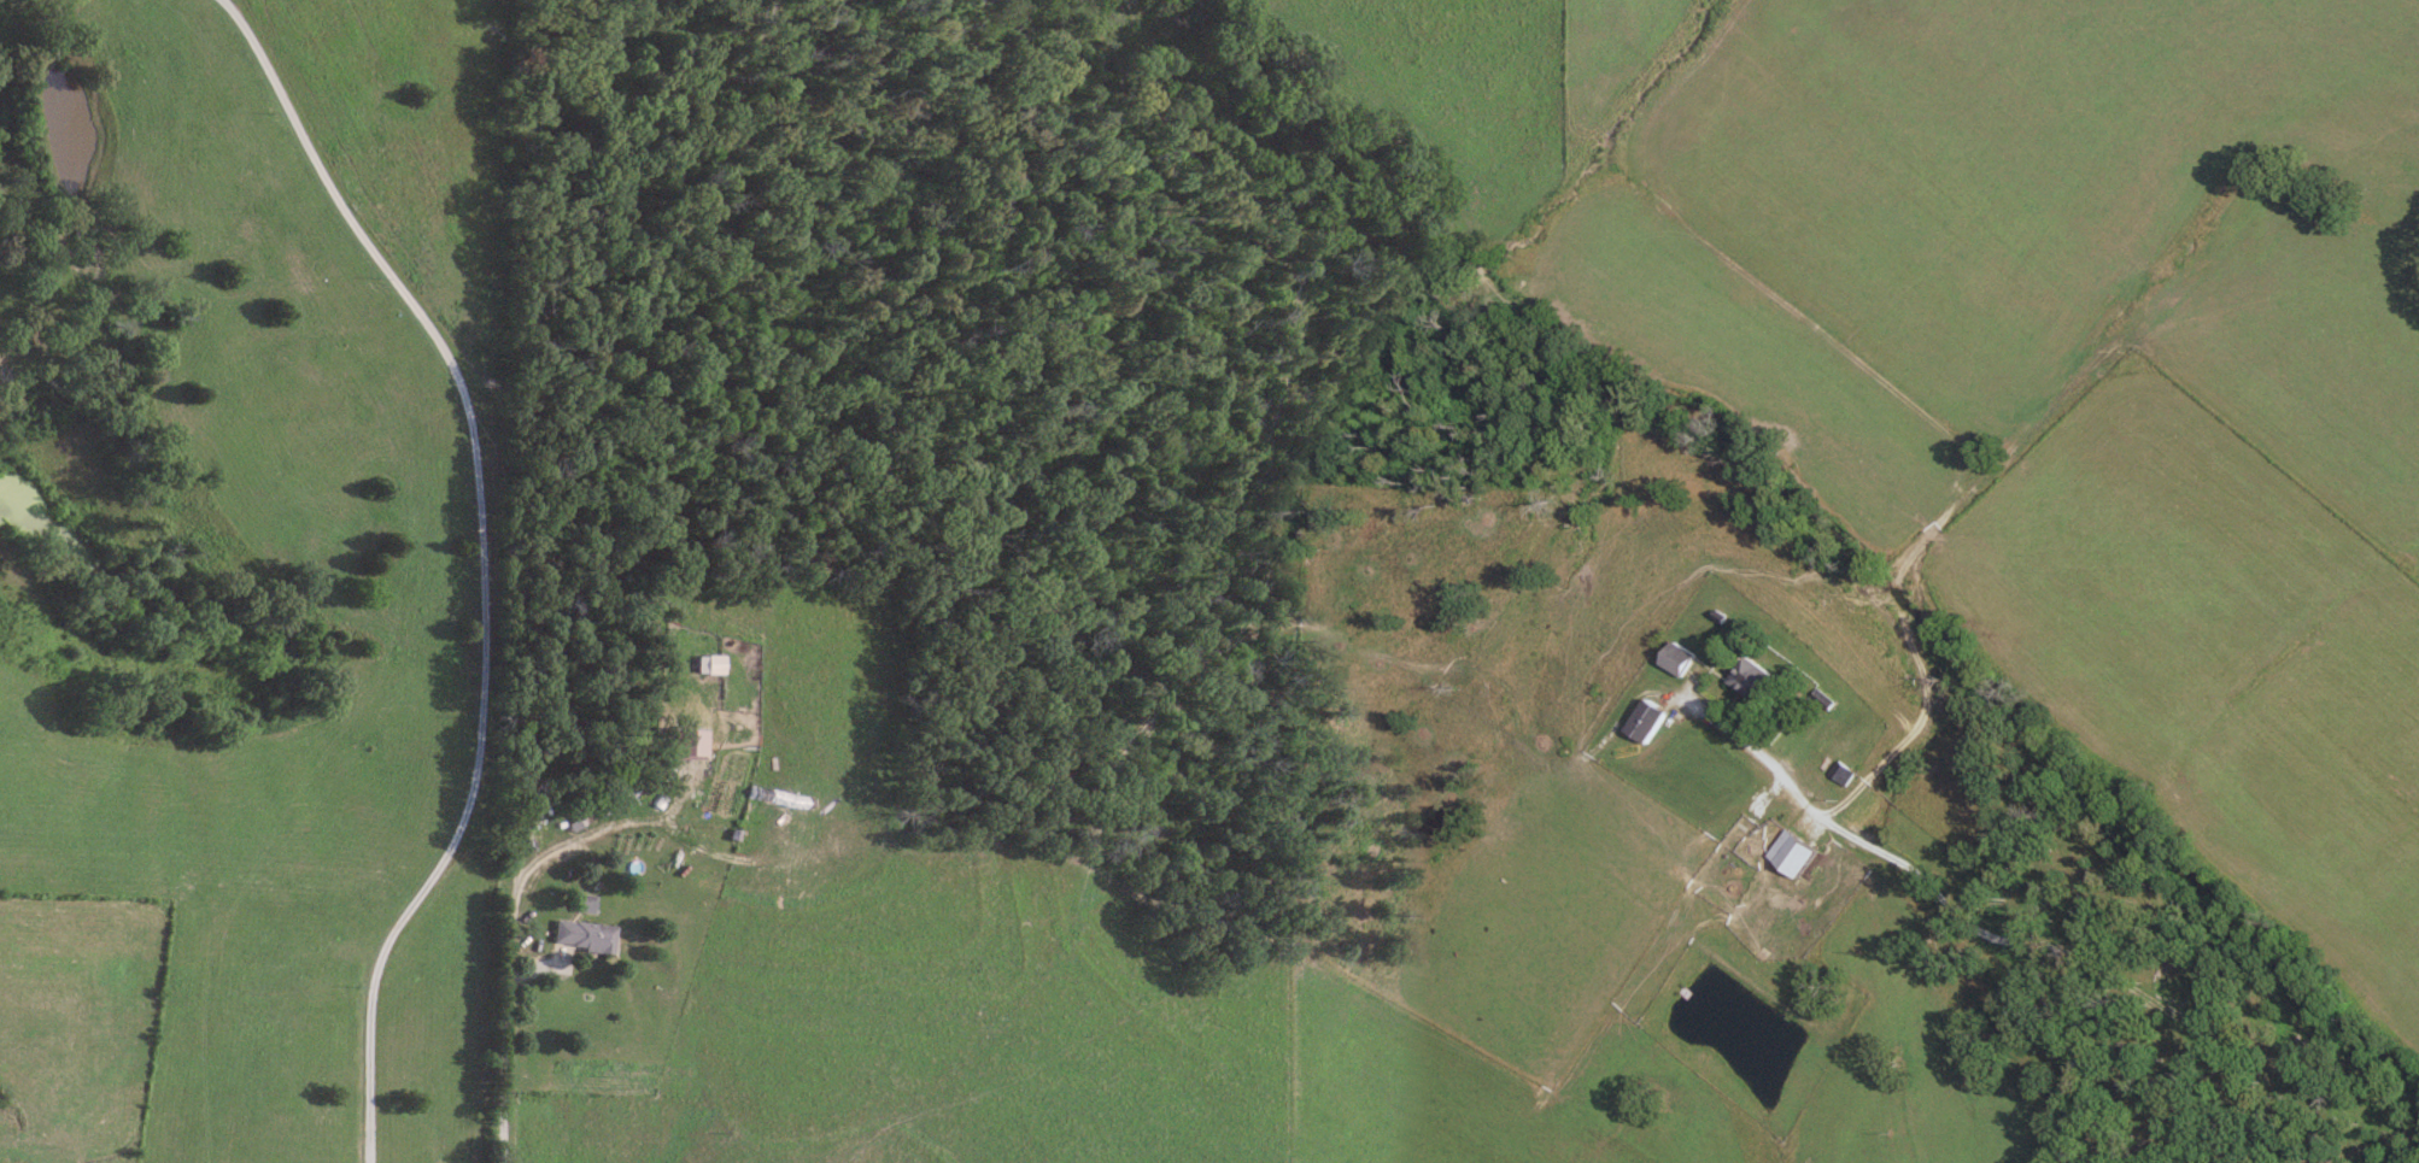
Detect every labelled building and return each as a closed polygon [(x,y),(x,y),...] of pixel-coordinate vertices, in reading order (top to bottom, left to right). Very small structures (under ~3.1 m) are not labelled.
[(1682,675),(1696,653),(1675,640),(1661,662),(1682,675)] [(1726,680),(1753,699),(1771,672),(1744,653),(1726,680)] [(1647,741),(1668,710),(1649,696),(1627,728),(1647,741)] [(1765,855),(1796,878),(1816,851),(1785,828),(1765,855)] [(611,950),(613,925),(553,920),(551,945),(611,950)]
